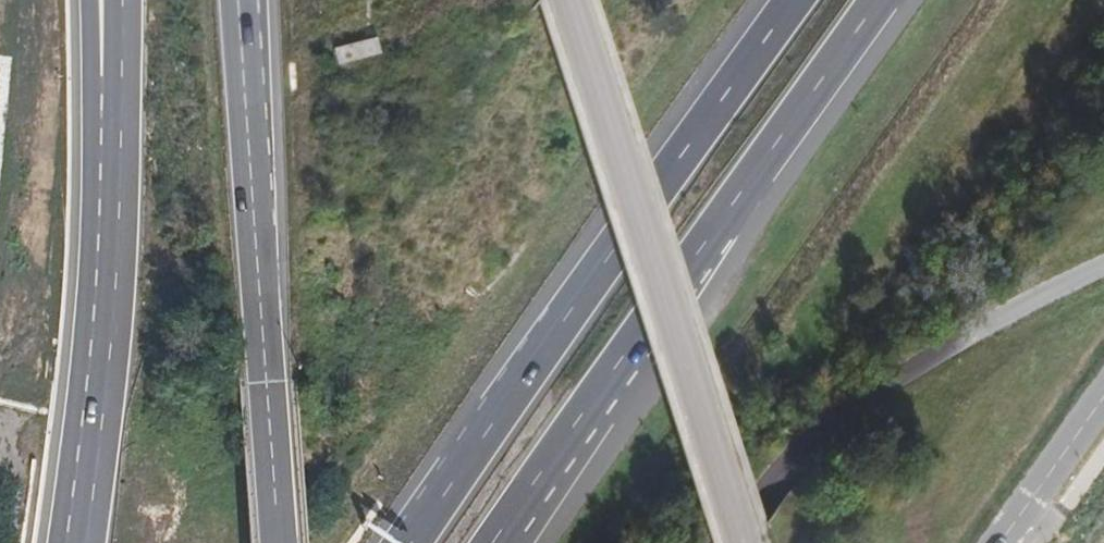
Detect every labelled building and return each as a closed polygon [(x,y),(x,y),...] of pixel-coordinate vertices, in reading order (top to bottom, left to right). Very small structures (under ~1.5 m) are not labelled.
[(380,37),(338,47),(341,63),(384,51),(380,37)]
